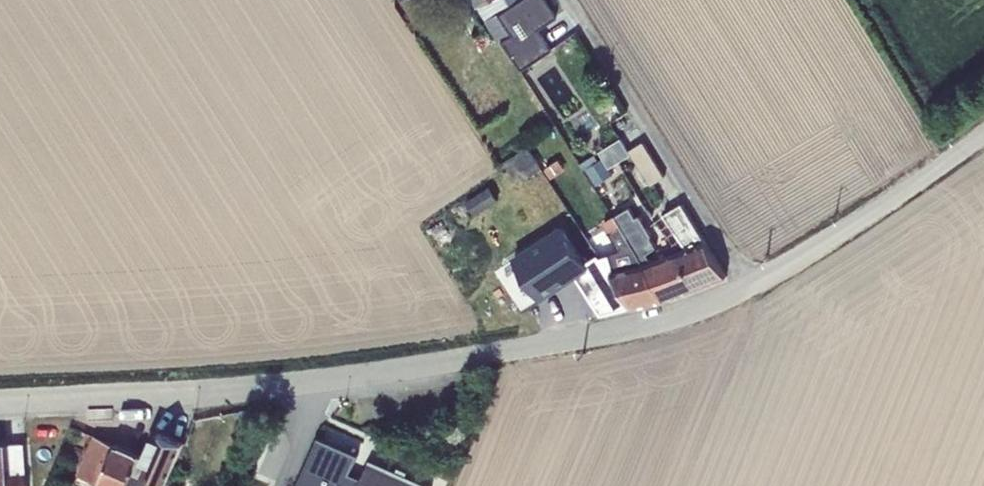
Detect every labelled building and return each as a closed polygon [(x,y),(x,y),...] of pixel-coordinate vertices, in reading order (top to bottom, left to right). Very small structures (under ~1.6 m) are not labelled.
[(509,4),(507,0),(485,0),(477,5),(486,18),(497,12),(509,4)] [(497,12),(511,32),(499,40),(519,68),(549,47),(536,28),(556,15),(546,0),(515,0),(509,4),(497,12)] [(497,12),(486,18),(499,40),(511,32),(497,12)] [(600,130),(585,137),(591,151),(606,144),(600,130)] [(595,153),(579,162),(583,169),(586,167),(596,185),(614,175),(609,167),(632,154),(651,185),(665,177),(644,140),(629,149),(622,137),(599,150),(604,158),(600,160),(595,153)] [(503,160),(514,177),(523,171),(527,177),(541,168),(527,146),(503,160)] [(560,158),(543,169),(551,180),(567,169),(560,158)] [(490,186),(466,201),(475,215),(499,200),(490,186)] [(726,276),(682,203),(664,214),(686,247),(678,250),(694,288),(726,276)] [(694,288),(678,250),(653,259),(647,249),(654,245),(646,230),(650,228),(641,212),(634,216),(629,207),(620,212),(618,209),(611,212),(614,216),(666,299),(694,288)] [(664,214),(657,221),(678,250),(686,247),(664,214)] [(634,306),(666,299),(614,216),(604,222),(619,251),(610,254),(615,267),(634,306)] [(562,227),(514,258),(540,298),(575,275),(601,314),(634,306),(615,267),(610,254),(600,257),(598,254),(585,262),(562,227)] [(141,453),(128,484),(132,485),(150,485),(154,477),(167,482),(184,442),(157,431),(146,456),(141,453)] [(95,434),(78,474),(99,485),(127,485),(128,484),(141,453),(95,434)] [(370,459),(362,477),(351,472),(358,454),(318,436),(296,485),(431,485),(370,459)] [(0,443),(0,485),(7,484),(7,485),(27,485),(24,443),(6,444),(6,443),(0,443)]
